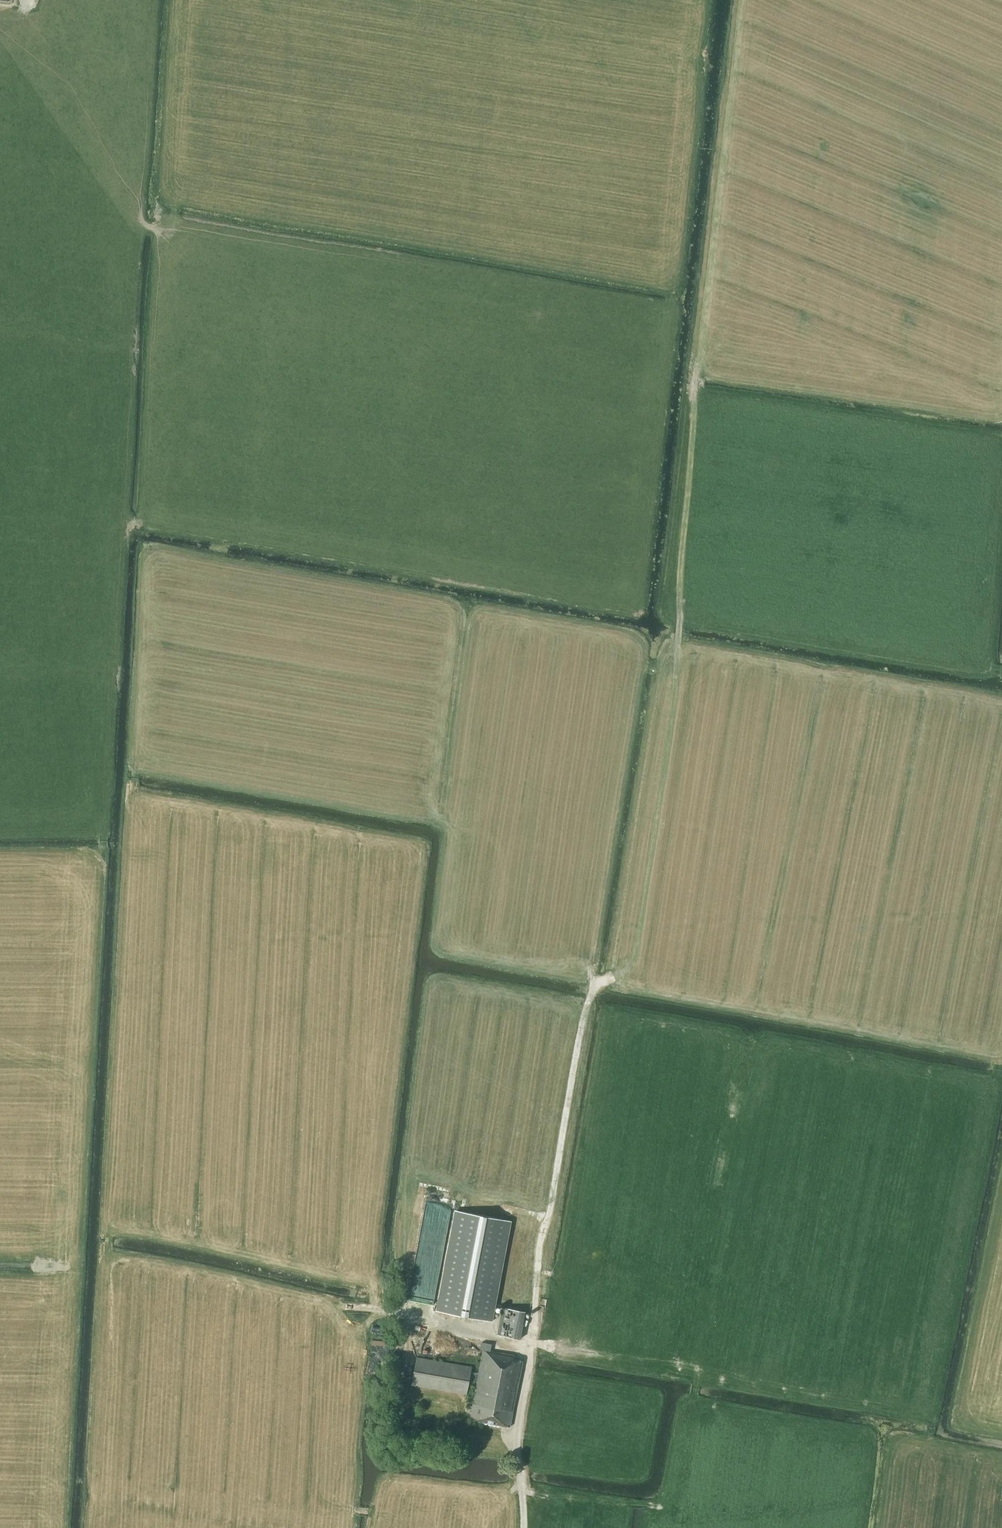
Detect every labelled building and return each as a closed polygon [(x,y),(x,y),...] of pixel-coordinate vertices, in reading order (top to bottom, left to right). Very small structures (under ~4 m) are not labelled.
[(485,1184),(488,1181),(478,1170),(474,1174),(485,1184)] [(512,1221),(455,1210),(436,1310),(493,1321),(512,1221)] [(379,1288),(376,1274),(371,1275),(374,1289),(379,1288)] [(526,1311),(502,1307),(497,1334),(520,1339),(526,1311)] [(466,1394),(469,1381),(477,1382),(470,1419),(479,1421),(501,1426),(501,1425),(510,1427),(523,1361),(514,1359),(514,1356),(490,1351),(491,1344),(482,1342),(480,1350),(483,1350),(478,1373),(471,1372),(472,1367),(416,1357),(411,1385),(466,1394)]
